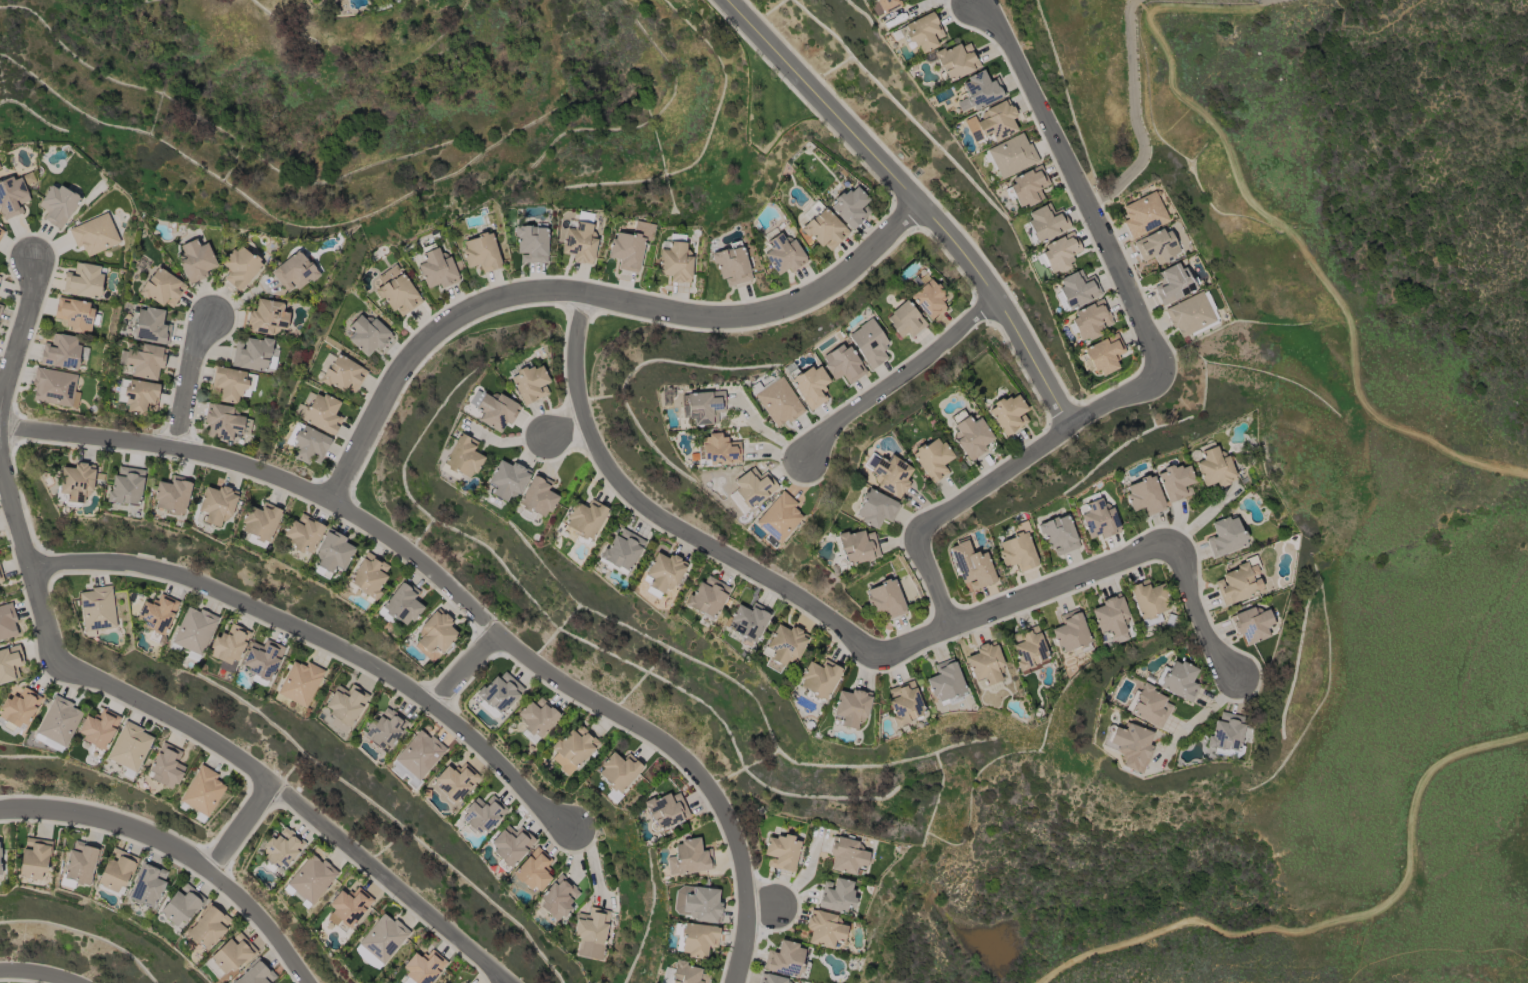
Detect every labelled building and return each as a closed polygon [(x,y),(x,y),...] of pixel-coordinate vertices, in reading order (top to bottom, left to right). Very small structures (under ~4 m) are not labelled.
[(876,1),(876,0),(900,0),(902,5),(883,14),(882,12),(875,16),(869,5),(876,1)] [(903,25),(931,11),(943,36),(935,40),(937,45),(921,53),(917,46),(915,47),(912,41),(908,43),(903,33),(906,32),(903,25)] [(933,53),(942,48),(943,51),(958,43),(960,47),(968,43),(981,67),(948,83),(946,80),(943,81),(939,74),(942,72),(933,53)] [(997,76),(1006,94),(974,110),(971,106),(960,111),(956,103),(966,98),(963,93),(965,92),(961,84),(967,81),(966,77),(982,69),(988,80),(997,76)] [(993,142),(990,135),(974,143),(963,121),(973,116),(976,122),(981,119),(980,117),(981,113),(984,111),(983,109),(1007,98),(1011,106),(1012,105),(1016,113),(1014,114),(1016,117),(1012,119),(1017,131),(993,142)] [(1000,179),(999,177),(997,179),(988,162),(986,163),(981,153),(1021,132),(1027,145),(1028,144),(1037,161),(1000,179)] [(1043,198),(1026,206),(1025,203),(1018,207),(1013,197),(1008,200),(1003,189),(1008,187),(1007,186),(1013,183),(1010,178),(1040,164),(1049,184),(1039,189),(1043,198)] [(4,221),(0,212),(0,181),(11,176),(13,181),(20,178),(30,200),(20,205),(23,212),(4,221)] [(38,206),(51,185),(57,189),(59,185),(70,192),(71,191),(78,195),(77,197),(80,198),(60,230),(48,222),(48,221),(43,218),(47,212),(38,206)] [(829,208),(835,202),(833,200),(841,192),(843,194),(848,189),(850,192),(855,186),(869,200),(859,209),(860,210),(864,206),(869,212),(850,230),(829,208)] [(1169,220),(1131,239),(1122,222),(1127,219),(1124,213),(1125,213),(1122,207),(1155,190),(1169,220)] [(830,251),(824,245),(829,240),(828,239),(820,247),(809,235),(806,236),(799,228),(807,221),(801,214),(816,201),(824,209),(825,207),(849,233),(830,251)] [(1053,212),(1061,209),(1070,227),(1036,244),(1034,240),(1029,242),(1023,230),(1028,228),(1025,221),(1030,219),(1027,213),(1048,202),(1053,212)] [(560,252),(565,227),(573,229),(575,221),(577,221),(579,211),(593,214),(591,225),(592,225),(591,232),(594,232),(596,236),(595,238),(598,239),(592,264),(583,262),(582,264),(574,262),(575,260),(572,259),(573,255),(560,252)] [(67,229),(107,212),(120,242),(87,257),(85,251),(84,251),(81,246),(76,248),(67,229)] [(617,269),(619,260),(606,257),(610,238),(614,239),(616,232),(630,235),(630,232),(632,233),(634,220),(655,225),(651,241),(644,240),(637,273),(635,273),(634,277),(619,274),(620,269),(617,269)] [(520,263),(521,255),(529,255),(529,253),(517,252),(517,236),(514,236),(514,226),(531,226),(531,227),(535,227),(535,223),(546,223),(546,228),(548,228),(547,264),(520,263)] [(1169,230),(1179,251),(1173,254),(1174,257),(1157,265),(1153,257),(1142,262),(1132,242),(1161,228),(1163,233),(1169,230)] [(1058,273),(1056,271),(1050,274),(1046,266),(1042,268),(1040,264),(1038,265),(1034,257),(1040,254),(1039,253),(1045,250),(1043,245),(1072,231),(1081,250),(1070,256),(1072,260),(1067,263),(1069,267),(1058,273)] [(461,250),(465,249),(463,242),(478,237),(477,234),(485,232),(486,235),(491,233),(502,268),(482,273),(479,263),(467,267),(461,250)] [(771,249),(766,241),(780,232),(783,238),(785,237),(791,238),(793,239),(808,262),(791,273),(788,268),(777,275),(763,254),(771,249)] [(188,284),(178,261),(180,253),(182,252),(179,245),(194,238),(198,247),(206,244),(216,266),(204,271),(206,276),(188,284)] [(689,282),(681,281),(680,283),(673,282),(673,280),(670,280),(670,276),(658,274),(660,249),(668,250),(669,241),(686,243),(685,250),(688,250),(691,253),(690,257),(692,257),(690,279),(689,278),(689,282)] [(752,280),(750,281),(750,282),(735,286),(735,284),(727,286),(725,280),(733,277),(732,275),(721,278),(716,262),(713,263),(710,254),(731,248),(729,244),(740,241),(741,246),(742,246),(752,280)] [(417,265),(416,266),(412,256),(421,252),(419,249),(434,242),(436,248),(437,247),(440,254),(442,252),(447,254),(448,257),(449,257),(460,281),(441,289),(438,283),(427,288),(417,265)] [(239,291),(224,278),(230,271),(220,263),(232,249),(235,252),(240,247),(251,256),(253,254),(260,260),(258,262),(262,265),(239,291)] [(324,271),(311,282),(310,280),(297,290),(294,287),(286,293),(269,273),(298,249),(310,265),(311,264),(315,269),(319,266),(324,271)] [(1155,289),(1165,284),(1159,271),(1180,261),(1194,290),(1162,304),(1155,289)] [(103,275),(98,299),(61,292),(65,271),(74,273),(76,262),(81,264),(82,263),(99,266),(99,267),(106,269),(104,276),(103,275)] [(401,316),(397,310),(402,307),(401,305),(392,311),(382,297),(379,300),(373,291),(382,285),(376,277),(395,264),(401,273),(402,272),(422,301),(401,316)] [(136,293),(156,265),(187,287),(171,308),(165,304),(169,298),(168,297),(161,306),(148,297),(146,300),(136,293)] [(1101,294),(1068,310),(1068,309),(1063,311),(1054,292),(1058,291),(1056,288),(1061,286),(1057,280),(1074,271),(1075,272),(1079,270),(1084,279),(1092,275),(1097,284),(1096,284),(1101,294)] [(909,296),(917,290),(909,280),(915,275),(923,284),(930,279),(935,285),(937,284),(944,293),(941,295),(944,299),(941,301),(946,308),(930,322),(909,296)] [(1163,309),(1202,290),(1203,292),(1206,291),(1215,309),(1214,309),(1220,322),(1191,336),(1189,333),(1181,337),(1176,326),(1172,327),(1163,309)] [(82,333),(70,331),(71,326),(64,325),(65,320),(53,318),(57,296),(89,303),(88,308),(94,309),(93,314),(98,315),(97,325),(91,324),(90,332),(82,331),(82,333)] [(258,298),(283,304),(282,312),(289,313),(285,329),(278,328),(276,334),(271,333),(271,335),(250,331),(251,325),(248,324),(248,322),(246,321),(248,312),(250,313),(250,310),(255,311),(258,298)] [(1089,340),(1087,337),(1080,341),(1076,332),(1071,334),(1067,325),(1071,323),(1069,320),(1075,317),(1073,312),(1102,298),(1111,318),(1110,319),(1112,323),(1105,327),(1102,322),(1100,323),(1103,327),(1097,330),(1099,335),(1089,340)] [(889,325),(891,324),(886,318),(891,314),(890,313),(905,300),(927,324),(910,338),(906,333),(900,338),(889,325)] [(167,345),(132,339),(133,333),(130,333),(132,323),(135,324),(138,309),(145,311),(146,307),(163,310),(161,323),(171,325),(167,345)] [(365,356),(347,340),(354,333),(348,327),(359,315),(364,319),(366,317),(373,318),(390,333),(389,334),(391,336),(378,351),(374,347),(365,356)] [(870,369),(846,335),(858,327),(857,326),(870,317),(887,342),(883,345),(885,348),(881,351),(886,358),(870,369)] [(1118,368),(1101,376),(1097,370),(1094,371),(1093,370),(1088,373),(1080,356),(1084,354),(1083,353),(1084,352),(1083,349),(1116,333),(1126,352),(1117,356),(1119,359),(1115,361),(1118,368)] [(43,343),(51,345),(53,334),(77,338),(76,344),(80,345),(76,370),(40,363),(43,343)] [(236,339),(245,341),(245,337),(262,340),(262,337),(273,340),(271,348),(278,349),(274,369),(266,368),(265,372),(231,366),(236,339)] [(167,348),(163,369),(158,369),(156,381),(130,376),(131,374),(120,372),(122,365),(118,364),(120,350),(126,352),(127,349),(139,352),(141,343),(167,348)] [(865,373),(848,384),(842,375),(833,381),(822,365),(825,363),(821,357),(840,344),(843,349),(847,346),(865,373)] [(319,381),(324,372),(319,369),(322,365),(320,364),(327,353),(334,358),(337,353),(367,372),(353,394),(346,390),(349,385),(349,384),(343,393),(329,384),(327,386),(319,381)] [(822,392),(827,400),(810,411),(789,380),(790,379),(782,368),(791,362),(798,374),(809,366),(812,370),(818,366),(829,381),(822,386),(825,390),(822,392)] [(549,382),(537,388),(538,390),(544,387),(547,393),(524,404),(511,378),(516,375),(515,371),(524,366),(526,369),(532,366),(533,368),(540,365),(549,382)] [(70,407),(32,400),(35,387),(31,387),(35,367),(77,375),(74,392),(79,393),(77,407),(71,406),(70,407)] [(237,405),(218,401),(221,388),(218,387),(217,394),(210,393),(213,379),(214,379),(216,367),(245,372),(245,373),(256,375),(253,391),(250,391),(249,398),(241,396),(241,397),(239,397),(237,405)] [(749,387),(757,382),(761,387),(771,380),(770,379),(775,376),(777,379),(781,376),(804,411),(788,422),(786,420),(776,427),(749,387)] [(126,412),(128,404),(124,403),(125,402),(116,401),(117,395),(116,395),(118,386),(119,386),(120,379),(128,380),(129,379),(159,385),(154,410),(144,408),(143,415),(126,412)] [(680,395),(686,395),(686,393),(724,391),(725,406),(724,406),(724,412),(717,412),(718,424),(693,426),(692,419),(688,419),(687,406),(686,406),(686,405),(681,405),(680,395)] [(302,420),(302,419),(293,414),(299,403),(302,405),(309,392),(314,395),(315,394),(322,397),(323,394),(339,403),(333,414),(342,419),(333,436),(302,420)] [(475,407),(484,393),(490,396),(491,394),(497,393),(521,407),(510,425),(506,423),(500,434),(476,420),(481,411),(475,407)] [(1023,415),(1027,421),(1004,436),(987,411),(993,407),(991,403),(1000,397),(1002,400),(1008,396),(1010,399),(1016,394),(1027,409),(1016,417),(1017,419),(1023,415)] [(241,435),(233,433),(231,442),(207,437),(209,424),(204,423),(208,402),(233,407),(233,409),(235,409),(238,413),(237,416),(244,418),(244,419),(251,420),(249,434),(241,433),(241,435)] [(979,418),(993,438),(982,446),(985,450),(968,461),(950,435),(956,431),(952,425),(953,424),(949,418),(962,409),(972,423),(979,418)] [(318,464),(312,460),(315,454),(313,453),(307,464),(291,456),(294,449),(292,447),(292,446),(285,443),(296,422),(331,439),(318,464)] [(741,463),(699,467),(698,460),(690,461),(689,454),(698,453),(697,446),(701,445),(700,437),(708,437),(707,434),(720,432),(721,438),(726,437),(727,443),(739,442),(741,463)] [(442,464),(457,436),(459,437),(461,434),(465,436),(466,436),(477,442),(472,451),(484,458),(475,473),(472,471),(468,479),(455,471),(454,474),(445,469),(446,466),(442,464)] [(942,465),(947,472),(931,484),(911,455),(916,451),(914,449),(920,445),(922,447),(935,438),(940,444),(942,442),(953,457),(942,465)] [(1199,452),(1215,446),(1218,453),(1221,452),(1224,451),(1226,456),(1228,455),(1237,480),(1229,483),(1230,484),(1220,488),(1219,486),(1217,487),(1215,483),(1203,487),(1194,462),(1201,459),(1199,452)] [(895,497),(877,487),(878,486),(878,484),(875,482),(874,478),(875,476),(869,471),(879,456),(886,460),(890,454),(913,469),(905,479),(909,483),(901,496),(900,496),(895,497)] [(485,483),(499,459),(510,466),(512,461),(531,472),(519,495),(516,494),(515,496),(511,498),(508,497),(505,503),(488,493),(492,487),(485,483)] [(74,469),(75,464),(78,465),(78,462),(86,463),(85,464),(94,466),(91,490),(90,490),(89,495),(77,507),(67,506),(63,501),(55,500),(57,486),(59,486),(61,467),(74,469)] [(1167,504),(1155,474),(1162,471),(1161,468),(1171,464),(1173,469),(1179,466),(1180,468),(1188,466),(1194,482),(1182,486),(1183,489),(1190,486),(1192,494),(1167,504)] [(144,470),(139,505),(128,503),(128,505),(106,501),(107,491),(111,492),(113,475),(117,476),(119,466),(144,470)] [(731,481),(748,469),(748,470),(752,466),(759,475),(766,470),(779,487),(749,510),(748,509),(742,514),(727,496),(734,491),(733,490),(736,488),(731,481)] [(546,490),(559,497),(550,513),(546,511),(543,518),(534,513),(530,520),(519,514),(522,509),(521,508),(522,506),(517,503),(534,472),(552,482),(548,489),(547,489),(546,490)] [(169,483),(171,474),(193,479),(184,514),(178,513),(177,515),(169,513),(169,511),(155,507),(157,500),(153,499),(157,480),(169,483)] [(1125,486),(1140,481),(1139,478),(1147,475),(1148,477),(1153,475),(1166,509),(1147,517),(1143,507),(1132,512),(1125,495),(1128,494),(1125,486)] [(237,498),(231,517),(228,516),(227,522),(223,520),(221,520),(218,527),(203,522),(205,514),(196,511),(204,487),(217,491),(218,487),(222,488),(222,487),(229,489),(229,491),(232,492),(230,496),(237,498)] [(900,505),(890,522),(882,517),(875,529),(860,521),(861,518),(854,514),(861,501),(859,500),(864,491),(866,493),(868,488),(900,505)] [(763,539),(767,534),(754,522),(782,489),(798,503),(794,508),(798,511),(795,514),(801,519),(779,545),(778,544),(774,548),(763,539)] [(1121,531),(1100,540),(1098,535),(1088,540),(1077,514),(1079,514),(1076,507),(1099,497),(1102,504),(1106,502),(1108,506),(1109,508),(1111,507),(1121,531)] [(609,508),(591,541),(586,538),(585,540),(577,536),(578,533),(565,526),(569,519),(566,517),(575,501),(586,507),(591,499),(609,508)] [(281,510),(267,543),(266,542),(263,549),(246,541),(249,534),(241,530),(243,524),(240,522),(248,505),(259,511),(263,502),(281,510)] [(323,526),(309,553),(302,549),(300,553),(292,549),(294,545),(288,542),(289,539),(282,535),(290,519),(296,523),(301,514),(323,526)] [(1055,556),(1052,550),(1059,547),(1058,544),(1048,548),(1042,532),(1038,534),(1035,525),(1042,522),(1053,517),(1054,519),(1065,515),(1078,547),(1055,556)] [(1214,535),(1210,523),(1227,516),(1228,519),(1235,517),(1240,532),(1243,531),(1246,539),(1244,540),(1246,545),(1212,558),(1205,538),(1214,535)] [(1019,572),(1016,563),(1003,568),(996,551),(1000,550),(997,543),(1009,538),(1009,536),(1014,533),(1011,525),(1025,519),(1030,532),(1027,533),(1037,560),(1034,561),(1036,565),(1019,572)] [(312,572),(319,560),(317,559),(315,554),(317,551),(316,550),(328,528),(346,538),(344,542),(355,548),(342,571),(335,567),(331,574),(330,574),(327,579),(312,572)] [(645,542),(628,572),(625,570),(623,574),(610,566),(608,569),(604,566),(605,564),(597,560),(598,558),(597,557),(603,547),(605,549),(614,534),(617,536),(622,528),(645,542)] [(847,565),(848,569),(839,571),(838,567),(835,565),(834,560),(835,557),(838,556),(833,537),(836,536),(836,534),(845,532),(846,535),(863,530),(866,541),(867,541),(865,534),(873,532),(880,557),(847,565)] [(984,553),(995,581),(971,591),(968,584),(975,581),(974,578),(961,583),(947,548),(955,545),(954,543),(960,541),(960,539),(967,536),(971,546),(968,547),(971,553),(976,551),(978,555),(984,553)] [(374,601),(357,589),(353,595),(343,588),(348,581),(347,581),(366,552),(388,566),(382,574),(386,577),(377,590),(379,592),(374,601)] [(665,587),(661,594),(660,594),(657,599),(644,591),(646,587),(645,586),(649,579),(642,575),(655,552),(667,558),(669,555),(671,556),(672,554),(679,558),(678,559),(687,564),(674,587),(668,589),(665,587)] [(1214,582),(1223,578),(1222,575),(1237,569),(1236,566),(1245,562),(1243,559),(1255,555),(1259,567),(1256,568),(1258,573),(1251,576),(1252,580),(1259,577),(1263,588),(1255,591),(1256,593),(1223,606),(1214,582)] [(709,622),(700,617),(701,616),(689,609),(688,610),(683,607),(684,605),(682,604),(687,594),(690,595),(699,581),(709,587),(709,586),(702,582),(707,575),(730,588),(712,619),(711,618),(709,622)] [(1128,587),(1137,583),(1136,582),(1147,577),(1151,587),(1162,582),(1170,602),(1166,603),(1168,609),(1154,614),(1155,616),(1147,619),(1146,617),(1141,619),(1128,587)] [(424,608),(412,623),(409,621),(405,626),(392,617),(391,618),(390,618),(387,622),(382,618),(382,617),(376,612),(403,578),(420,591),(414,599),(424,608)] [(893,579),(906,612),(887,620),(883,611),(872,615),(866,598),(869,597),(866,590),(881,585),(880,582),(888,579),(889,581),(893,579)] [(110,586),(116,627),(84,631),(79,593),(92,591),(92,588),(110,586)] [(163,636),(160,635),(156,642),(148,639),(152,630),(141,625),(143,621),(136,618),(144,601),(151,605),(153,599),(156,601),(160,593),(179,602),(163,636)] [(1122,625),(1127,638),(1114,644),(1111,637),(1102,640),(1090,610),(1102,605),(1100,601),(1104,600),(1103,599),(1110,597),(1113,596),(1114,599),(1121,597),(1131,622),(1122,625)] [(17,635),(0,640),(0,605),(11,602),(16,621),(13,622),(17,635)] [(749,610),(753,603),(770,612),(753,642),(752,642),(749,648),(744,645),(742,646),(739,644),(738,642),(741,636),(727,628),(731,623),(727,621),(737,604),(749,610)] [(1270,636),(1245,646),(1241,634),(1236,635),(1229,617),(1233,615),(1232,615),(1252,607),(1253,608),(1264,604),(1266,610),(1268,609),(1274,626),(1267,628),(1270,636)] [(171,642),(187,607),(198,613),(200,610),(218,618),(201,656),(200,655),(196,662),(186,657),(190,650),(180,646),(177,652),(169,648),(171,643),(171,642)] [(414,647),(417,643),(416,642),(421,637),(418,635),(418,631),(421,628),(420,627),(435,611),(435,612),(438,609),(444,615),(449,619),(447,621),(449,623),(447,626),(456,635),(440,652),(441,652),(431,662),(414,647)] [(1079,612),(1091,642),(1089,642),(1092,649),(1074,656),(1073,654),(1066,657),(1064,652),(1063,652),(1060,645),(1057,647),(1050,629),(1062,625),(1058,616),(1077,609),(1078,612),(1079,612)] [(209,655),(212,649),(209,647),(214,636),(218,638),(221,633),(226,635),(231,624),(244,629),(244,630),(250,633),(232,672),(219,666),(221,661),(209,655)] [(759,654),(763,646),(764,647),(776,624),(788,631),(790,627),(792,628),(793,627),(800,631),(800,632),(807,635),(805,638),(807,639),(793,665),(786,661),(783,667),(781,666),(777,674),(762,666),(767,658),(759,654)] [(1012,635),(1036,625),(1048,658),(1031,665),(1031,667),(1018,672),(1014,662),(1017,661),(1011,646),(1015,644),(1012,635)] [(252,641),(262,646),(266,639),(284,648),(269,681),(267,680),(265,685),(263,686),(251,680),(251,679),(253,674),(247,671),(249,667),(242,664),(252,641)] [(999,679),(997,680),(1000,687),(989,692),(985,684),(978,688),(965,658),(977,653),(975,649),(978,648),(978,646),(984,643),(986,645),(988,644),(987,643),(994,640),(1003,665),(1002,666),(1003,669),(1002,671),(997,674),(999,679)] [(19,678),(0,683),(0,650),(19,644),(23,659),(22,659),(24,664),(15,667),(19,678)] [(842,669),(825,700),(822,699),(819,706),(803,697),(807,690),(799,686),(802,679),(799,678),(808,661),(820,668),(822,665),(821,664),(824,658),(833,663),(833,664),(842,669)] [(933,665),(952,658),(968,696),(962,698),(963,700),(948,706),(947,703),(941,706),(939,701),(938,701),(935,695),(932,696),(925,680),(937,675),(933,665)] [(323,671),(304,707),(277,693),(293,661),(305,667),(307,662),(323,671)] [(1193,681),(1201,685),(1191,704),(1159,687),(1160,685),(1155,683),(1158,678),(1160,679),(1163,673),(1165,675),(1173,661),(1179,664),(1181,661),(1198,669),(1193,681)] [(495,676),(503,684),(505,683),(499,677),(504,671),(523,689),(518,694),(519,695),(500,715),(499,714),(494,719),(478,704),(481,700),(475,694),(482,686),(484,688),(495,676)] [(887,700),(890,699),(887,690),(895,687),(895,689),(905,686),(904,684),(912,681),(925,714),(907,721),(907,722),(894,727),(890,717),(893,716),(887,700)] [(1166,697),(1160,708),(1162,709),(1165,703),(1171,706),(1159,729),(1124,710),(1135,690),(1138,692),(1143,682),(1153,687),(1152,690),(1166,697)] [(337,686),(347,692),(351,684),(359,689),(359,690),(371,697),(351,728),(328,714),(330,710),(325,706),(337,686)] [(2,710),(0,709),(0,706),(5,697),(9,700),(12,694),(17,697),(23,687),(42,698),(26,725),(21,723),(18,728),(15,726),(11,731),(2,726),(6,721),(0,717),(0,713),(2,710)] [(838,691),(850,693),(851,690),(863,692),(863,691),(871,693),(866,718),(864,718),(863,721),(859,723),(856,722),(855,729),(839,725),(840,717),(833,715),(838,691)] [(64,748),(35,733),(54,695),(72,704),(71,707),(82,713),(64,748)] [(560,715),(533,745),(521,734),(525,730),(523,729),(525,727),(520,722),(522,719),(515,714),(528,700),(538,709),(539,708),(534,703),(539,696),(560,715)] [(86,716),(92,719),(95,713),(99,715),(102,708),(120,717),(104,750),(102,749),(98,756),(89,751),(92,745),(81,739),(84,735),(78,732),(86,716)] [(362,735),(367,730),(364,728),(371,718),(375,722),(386,708),(390,711),(391,710),(408,722),(388,748),(385,745),(381,750),(362,735)] [(1214,748),(1205,746),(1208,735),(1210,735),(1214,719),(1217,720),(1220,710),(1247,717),(1245,723),(1254,726),(1250,743),(1243,741),(1240,753),(1239,759),(1213,753),(1214,748)] [(105,758),(124,720),(142,729),(141,732),(153,738),(135,773),(105,758)] [(1152,732),(1147,745),(1152,747),(1145,764),(1144,764),(1141,773),(1122,766),(1124,760),(1121,758),(1122,754),(1116,752),(1116,750),(1102,745),(1107,732),(1106,730),(1106,728),(1108,726),(1111,725),(1122,729),(1125,722),(1152,732)] [(599,743),(567,777),(558,769),(560,767),(551,758),(555,753),(549,747),(557,739),(559,741),(570,729),(579,737),(580,736),(574,731),(580,725),(599,743)] [(390,764),(419,730),(428,738),(430,736),(446,749),(419,780),(422,782),(414,791),(404,783),(408,778),(403,774),(400,779),(389,770),(392,766),(390,764)] [(149,778),(152,773),(147,771),(162,742),(181,752),(175,762),(184,767),(181,773),(182,773),(176,784),(173,783),(170,789),(149,778)] [(627,753),(642,766),(619,793),(622,795),(614,804),(605,796),(610,790),(606,786),(608,783),(597,773),(602,768),(599,766),(611,751),(621,760),(627,753)] [(456,766),(459,769),(464,763),(479,777),(454,804),(436,788),(439,784),(434,779),(446,765),(452,770),(456,766)] [(225,787),(206,818),(179,801),(201,765),(217,775),(214,779),(220,783),(219,784),(225,787)] [(658,831),(658,830),(656,831),(653,831),(652,830),(650,828),(650,826),(650,824),(651,822),(653,821),(650,816),(649,817),(642,802),(652,797),(653,800),(668,792),(673,803),(673,802),(670,796),(678,792),(690,815),(658,831)] [(476,797),(484,804),(491,796),(507,809),(485,833),(481,829),(478,833),(475,831),(473,834),(466,827),(467,825),(461,818),(465,813),(463,811),(472,801),(476,797)] [(515,832),(520,826),(535,840),(510,868),(509,866),(504,872),(495,864),(500,859),(491,852),(495,848),(489,843),(506,825),(515,832)] [(276,868),(271,873),(262,865),(266,860),(259,854),(264,848),(262,846),(270,837),(274,840),(277,835),(281,838),(283,836),(278,833),(284,826),(288,830),(290,829),(307,843),(285,869),(280,864),(276,868)] [(766,865),(769,856),(763,854),(767,837),(775,839),(776,836),(782,837),(783,834),(794,836),(793,839),(800,841),(792,872),(766,865)] [(829,869),(832,857),(828,856),(833,835),(858,841),(857,844),(860,845),(863,848),(862,852),(868,853),(864,869),(856,867),(854,875),(829,869)] [(669,875),(666,857),(675,856),(673,845),(681,844),(680,840),(698,837),(700,850),(710,848),(714,869),(678,875),(678,873),(669,875)] [(51,842),(49,856),(48,856),(45,873),(41,873),(40,880),(18,877),(22,849),(24,849),(26,838),(51,842)] [(94,861),(93,865),(94,867),(94,870),(91,871),(90,878),(91,880),(90,884),(88,885),(88,886),(82,884),(82,885),(75,883),(75,882),(63,878),(65,870),(63,869),(69,850),(79,853),(80,850),(72,848),(74,841),(100,848),(96,862),(94,861)] [(546,866),(549,869),(546,873),(551,878),(538,892),(533,887),(529,890),(511,874),(536,846),(552,860),(546,866)] [(138,859),(131,875),(128,874),(123,887),(119,885),(115,893),(95,884),(107,858),(115,861),(116,859),(109,856),(113,847),(138,859)] [(311,905),(309,904),(306,908),(301,904),(305,899),(294,890),(289,895),(283,889),(287,884),(286,884),(310,855),(320,863),(323,860),(338,873),(311,905)] [(153,909),(136,901),(135,903),(132,902),(133,900),(127,897),(127,895),(128,892),(130,891),(131,888),(132,888),(134,883),(133,881),(134,879),(136,878),(137,876),(135,875),(141,860),(167,872),(164,880),(158,877),(157,878),(155,877),(155,878),(165,882),(153,909)] [(574,899),(570,896),(569,897),(572,901),(568,906),(571,909),(563,918),(561,916),(555,921),(539,906),(542,901),(539,898),(560,874),(576,888),(574,889),(579,893),(574,899)] [(817,907),(824,881),(833,884),(835,877),(852,882),(850,889),(853,890),(851,897),(855,898),(853,909),(849,908),(847,915),(817,907)] [(175,926),(158,912),(175,891),(182,897),(185,894),(178,888),(184,881),(206,899),(194,914),(192,912),(183,923),(180,920),(175,926)] [(718,890),(716,902),(721,903),(718,924),(694,921),(694,919),(690,919),(688,915),(677,914),(673,909),(675,892),(682,886),(718,890)] [(326,918),(333,910),(327,905),(340,889),(345,894),(348,890),(354,895),(358,890),(355,888),(357,887),(372,900),(344,934),(326,918)] [(185,934),(195,922),(195,921),(197,918),(198,919),(200,916),(198,915),(208,903),(230,920),(225,926),(219,921),(218,922),(217,922),(226,929),(213,945),(211,944),(205,951),(195,942),(194,944),(189,939),(190,938),(185,934)] [(600,960),(576,955),(580,938),(572,937),(577,913),(588,915),(589,906),(611,911),(600,960)] [(847,926),(843,944),(834,942),(832,949),(807,943),(810,931),(806,930),(806,928),(804,927),(806,916),(808,917),(810,910),(814,911),(814,910),(837,916),(843,925),(847,926)] [(355,948),(358,944),(357,943),(383,913),(393,922),(395,919),(411,933),(383,965),(374,967),(357,954),(355,948)] [(704,959),(687,957),(688,953),(680,952),(680,951),(675,950),(677,935),(673,934),(674,923),(683,924),(683,923),(719,927),(716,948),(707,947),(704,959)] [(203,964),(229,939),(234,944),(237,942),(233,937),(239,932),(257,951),(243,963),(241,961),(231,970),(228,967),(217,978),(203,964)] [(804,949),(801,960),(810,963),(806,979),(797,977),(796,978),(766,970),(763,969),(768,949),(777,952),(780,939),(798,944),(796,947),(804,949)] [(447,963),(430,982),(414,982),(405,975),(408,972),(401,967),(414,953),(419,958),(423,953),(427,956),(432,950),(447,963)] [(277,977),(270,982),(265,977),(263,978),(268,982),(232,982),(241,974),(241,973),(243,971),(245,971),(247,969),(245,967),(257,956),(277,977)] [(709,975),(707,982),(670,982),(672,976),(671,975),(675,959),(685,961),(684,965),(700,969),(698,980),(699,981),(701,973),(709,975)] [(788,981),(789,982),(759,982),(760,979),(759,979),(761,972),(786,979),(786,980),(788,981)]
